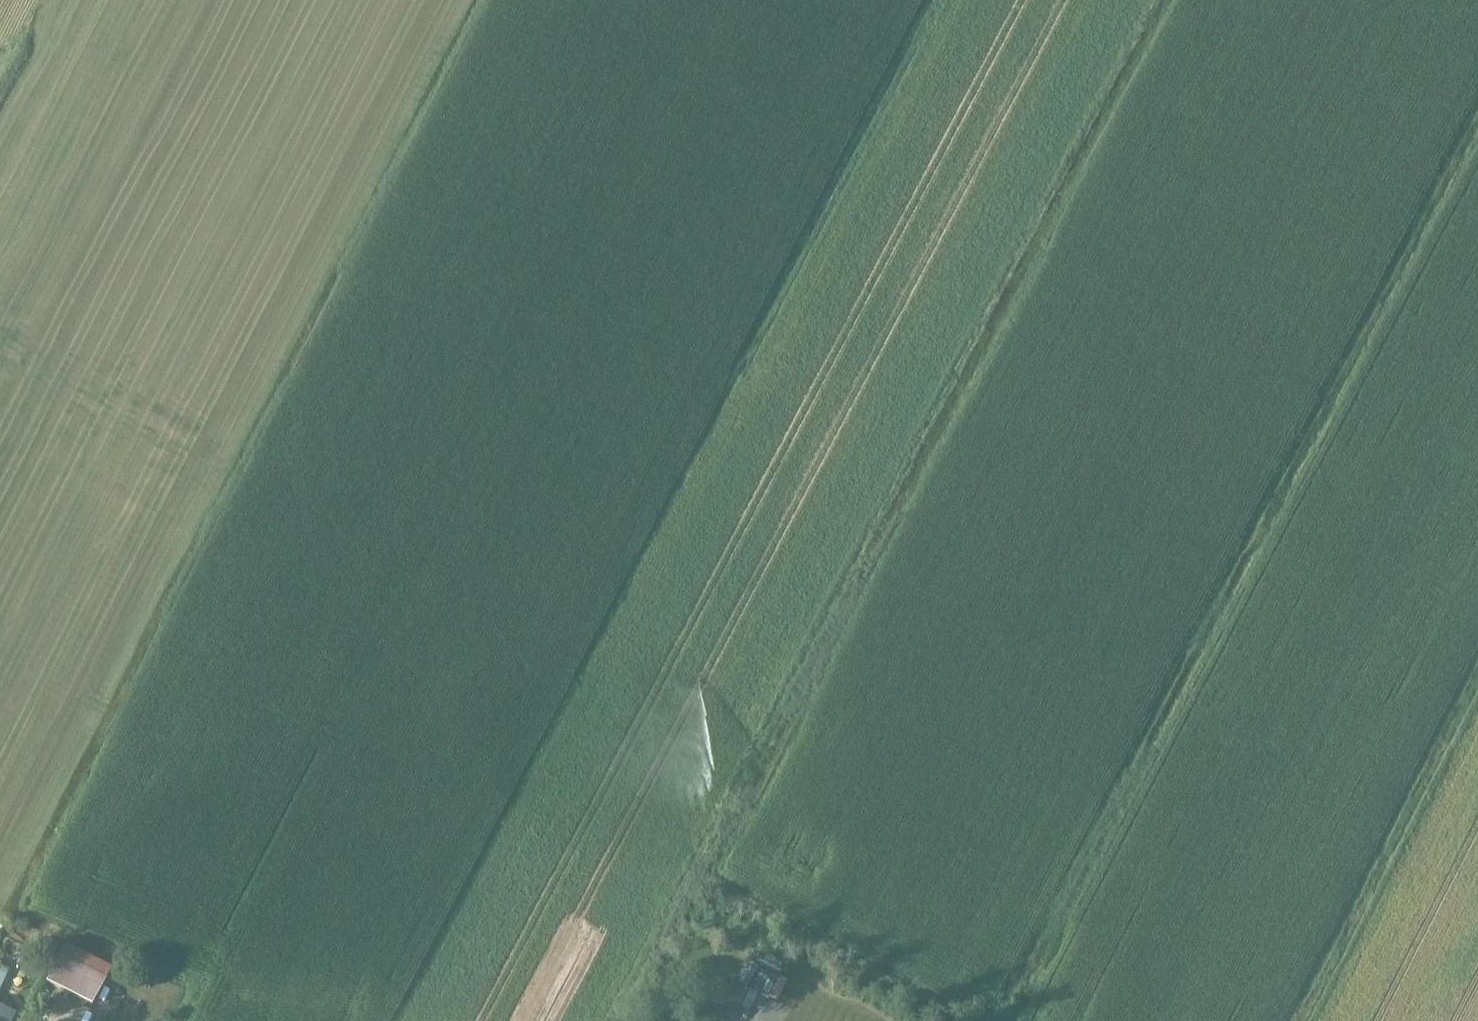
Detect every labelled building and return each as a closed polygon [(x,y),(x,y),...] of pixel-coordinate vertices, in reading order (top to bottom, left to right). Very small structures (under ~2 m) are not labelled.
[(62,959),(50,983),(92,1004),(104,980),(62,959)] [(8,970),(0,966),(0,987),(8,970)] [(20,1020),(7,1013),(7,1012),(0,1009),(0,1020),(20,1020)]
